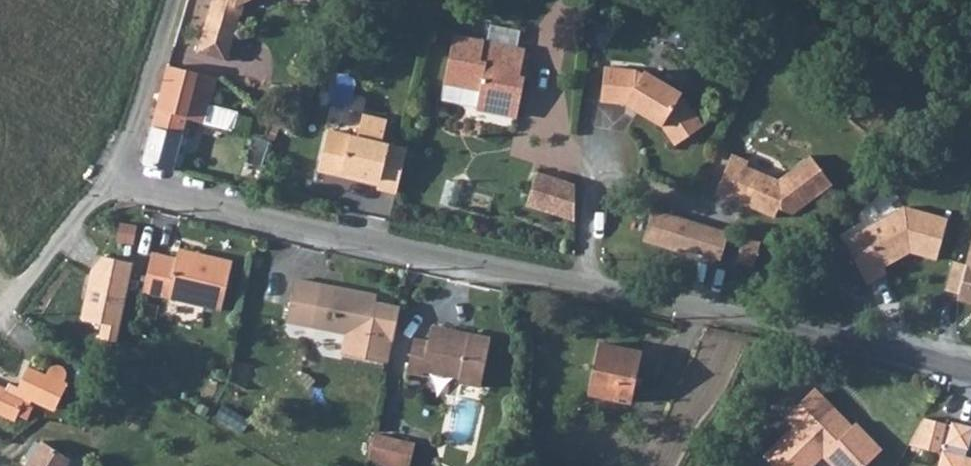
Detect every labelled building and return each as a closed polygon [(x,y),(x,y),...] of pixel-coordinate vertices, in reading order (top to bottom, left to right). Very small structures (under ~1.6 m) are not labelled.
[(212,1),(197,52),(226,61),(239,15),(241,15),(243,6),(242,2),(246,0),(214,0),(212,1)] [(453,38),(442,88),(479,97),(474,115),(515,124),(525,85),(516,83),(518,75),(521,76),(526,55),(453,38)] [(167,64),(155,111),(185,119),(205,125),(209,108),(217,77),(168,64),(167,64)] [(603,74),(599,107),(622,110),(624,106),(631,111),(628,114),(657,131),(672,151),(698,132),(681,107),(674,104),(677,100),(640,78),(638,81),(632,77),(603,74)] [(209,108),(205,125),(230,132),(235,114),(209,108)] [(155,111),(142,164),(171,171),(185,119),(155,111)] [(375,192),(394,196),(404,153),(379,148),(384,125),(359,120),(354,142),(347,140),(343,157),(321,152),(315,174),(376,188),(375,192)] [(244,162),(259,167),(267,144),(253,139),(244,162)] [(728,157),(711,198),(728,206),(731,199),(740,202),(739,207),(772,220),(775,210),(790,216),(829,186),(807,158),(775,182),(743,169),(745,164),(728,157)] [(570,193),(571,190),(533,178),(523,211),(569,226),(570,193)] [(948,224),(904,213),(851,245),(860,260),(870,254),(882,275),(904,263),(901,258),(909,254),(911,257),(937,264),(948,224)] [(716,268),(725,239),(649,215),(639,247),(669,257),(671,253),(716,268)] [(757,249),(739,244),(732,269),(748,275),(757,249)] [(155,253),(145,292),(222,312),(234,263),(214,259),(213,264),(180,256),(179,259),(155,253)] [(967,268),(960,297),(959,302),(970,305),(970,253),(967,268)] [(953,264),(946,294),(960,297),(967,268),(953,264)] [(344,358),(388,368),(401,314),(377,309),(379,300),(297,281),(287,322),(349,336),(344,358)] [(467,341),(430,332),(428,344),(413,341),(406,375),(420,378),(422,372),(458,381),(457,385),(479,390),(489,341),(468,336),(467,341)] [(599,345),(589,398),(629,407),(640,354),(599,345)] [(13,422),(25,402),(31,405),(33,401),(55,411),(67,384),(61,381),(63,375),(61,370),(58,368),(54,367),(52,367),(50,369),(47,375),(29,367),(19,389),(10,385),(7,392),(0,388),(0,415),(13,422)] [(834,465),(869,465),(885,450),(865,429),(861,433),(818,388),(787,419),(796,428),(784,440),(766,458),(774,465),(818,465),(826,458),(834,465)] [(913,445),(948,454),(945,465),(970,465),(970,459),(968,458),(970,445),(970,427),(956,423),(956,425),(927,418),(913,445)] [(368,458),(383,465),(411,465),(416,442),(374,432),(368,458)] [(41,443),(27,465),(68,465),(71,461),(41,443)]
